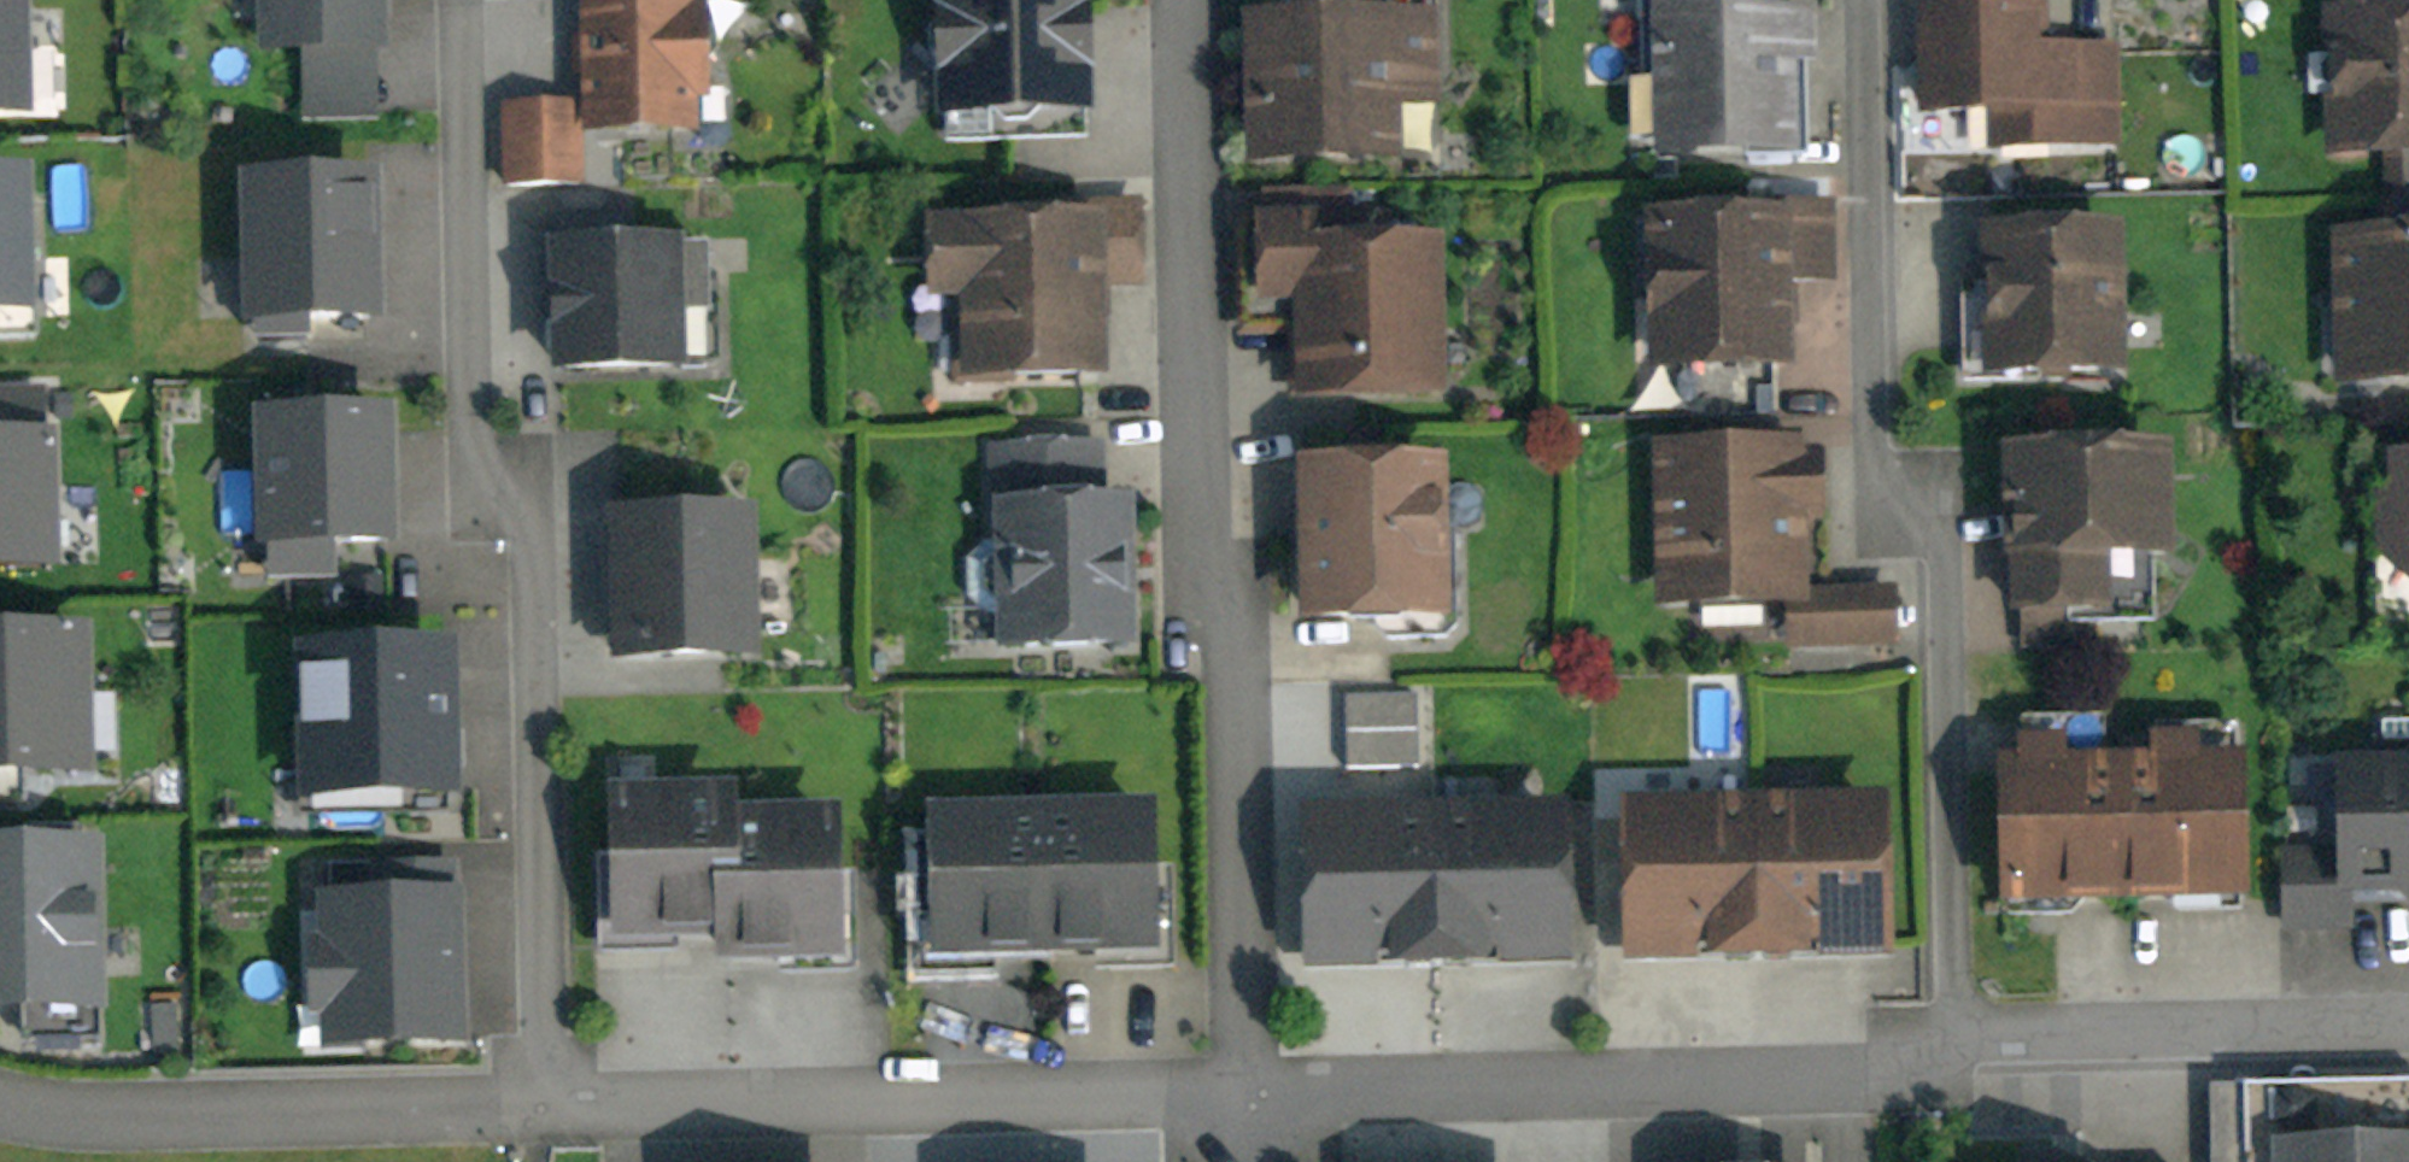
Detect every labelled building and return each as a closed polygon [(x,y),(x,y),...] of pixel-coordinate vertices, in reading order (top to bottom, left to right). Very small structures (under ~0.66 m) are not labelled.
[(17,117),(15,0),(0,0),(0,117),(17,117)] [(378,105),(376,0),(266,0),(267,47),(311,47),(312,106),(378,105)] [(491,84),(493,185),(576,184),(576,137),(700,135),(697,0),(571,0),(573,83),(491,84)] [(953,132),(1074,131),(1072,0),(951,0),(953,132)] [(1656,0),(1650,0),(1653,146),(1822,142),(1819,0),(1656,0)] [(2052,31),(2050,0),(1934,0),(1938,81),(1941,146),(2056,140),(2056,137),(2131,135),(2127,29),(2052,31)] [(2337,30),(2342,155),(2408,152),(2408,27),(2337,30)] [(1401,34),(1259,37),(1262,166),(1403,162),(1401,34)] [(1786,190),(1636,192),(1639,387),(1789,384),(1786,190)] [(16,318),(13,194),(0,194),(0,318),(16,318)] [(362,204),(261,206),(263,329),(364,326),(362,204)] [(1290,209),(1293,400),(1445,397),(1441,206),(1290,209)] [(1122,224),(950,230),(951,257),(909,259),(911,305),(949,304),(952,389),(1087,384),(1084,305),(1125,303),(1122,224)] [(2113,244),(1983,249),(1988,386),(2118,382),(2113,244)] [(2337,256),(2342,392),(2408,389),(2408,253),(2337,256)] [(671,264),(567,268),(571,373),(675,370),(671,264)] [(375,437),(275,440),(279,551),(379,548),(375,437)] [(42,453),(0,454),(0,572),(45,571),(42,453)] [(1791,460),(1672,462),(1674,603),(1793,601),(1791,460)] [(2147,466),(2024,470),(2028,615),(2097,613),(2096,560),(2149,558),(2147,466)] [(2399,477),(2399,613),(2408,613),(2408,477),(2399,477)] [(1432,482),(1311,485),(1315,625),(1436,622),(1432,482)] [(1120,522),(1006,526),(1010,647),(1124,643),(1120,522)] [(739,536),(610,540),(614,679),(743,675),(739,536)] [(68,768),(67,654),(0,654),(0,769),(68,768)] [(315,803),(440,801),(437,673),(313,675),(315,803)] [(1349,708),(1348,782),(1417,783),(1418,710),(1349,708)] [(2226,773),(2118,776),(2121,898),(2230,895),(2226,773)] [(2118,776),(2009,779),(2013,902),(2121,898),(2118,776)] [(2345,783),(2348,895),(2408,893),(2408,782),(2345,783)] [(623,941),(722,940),(721,891),(736,890),(735,836),(734,808),(621,810),(623,941)] [(1867,820),(1752,824),(1756,952),(1872,948),(1867,820)] [(1752,824),(1636,828),(1641,956),(1756,952),(1752,824)] [(1135,827),(1039,829),(1042,951),(1138,948),(1135,827)] [(1039,829),(942,832),(945,953),(1042,951),(1039,829)] [(1550,830),(1432,833),(1436,960),(1554,956),(1550,830)] [(1432,833),(1314,837),(1318,963),(1436,960),(1432,833)] [(721,891),(722,940),(722,969),(828,967),(825,834),(735,836),(736,890),(721,891)] [(84,1009),(85,872),(0,872),(0,1009),(84,1009)] [(337,1049),(452,1045),(448,911),(333,915),(337,1049)] [(2232,1148),(2233,1161),(2408,1161),(2408,1147),(2232,1148)]
